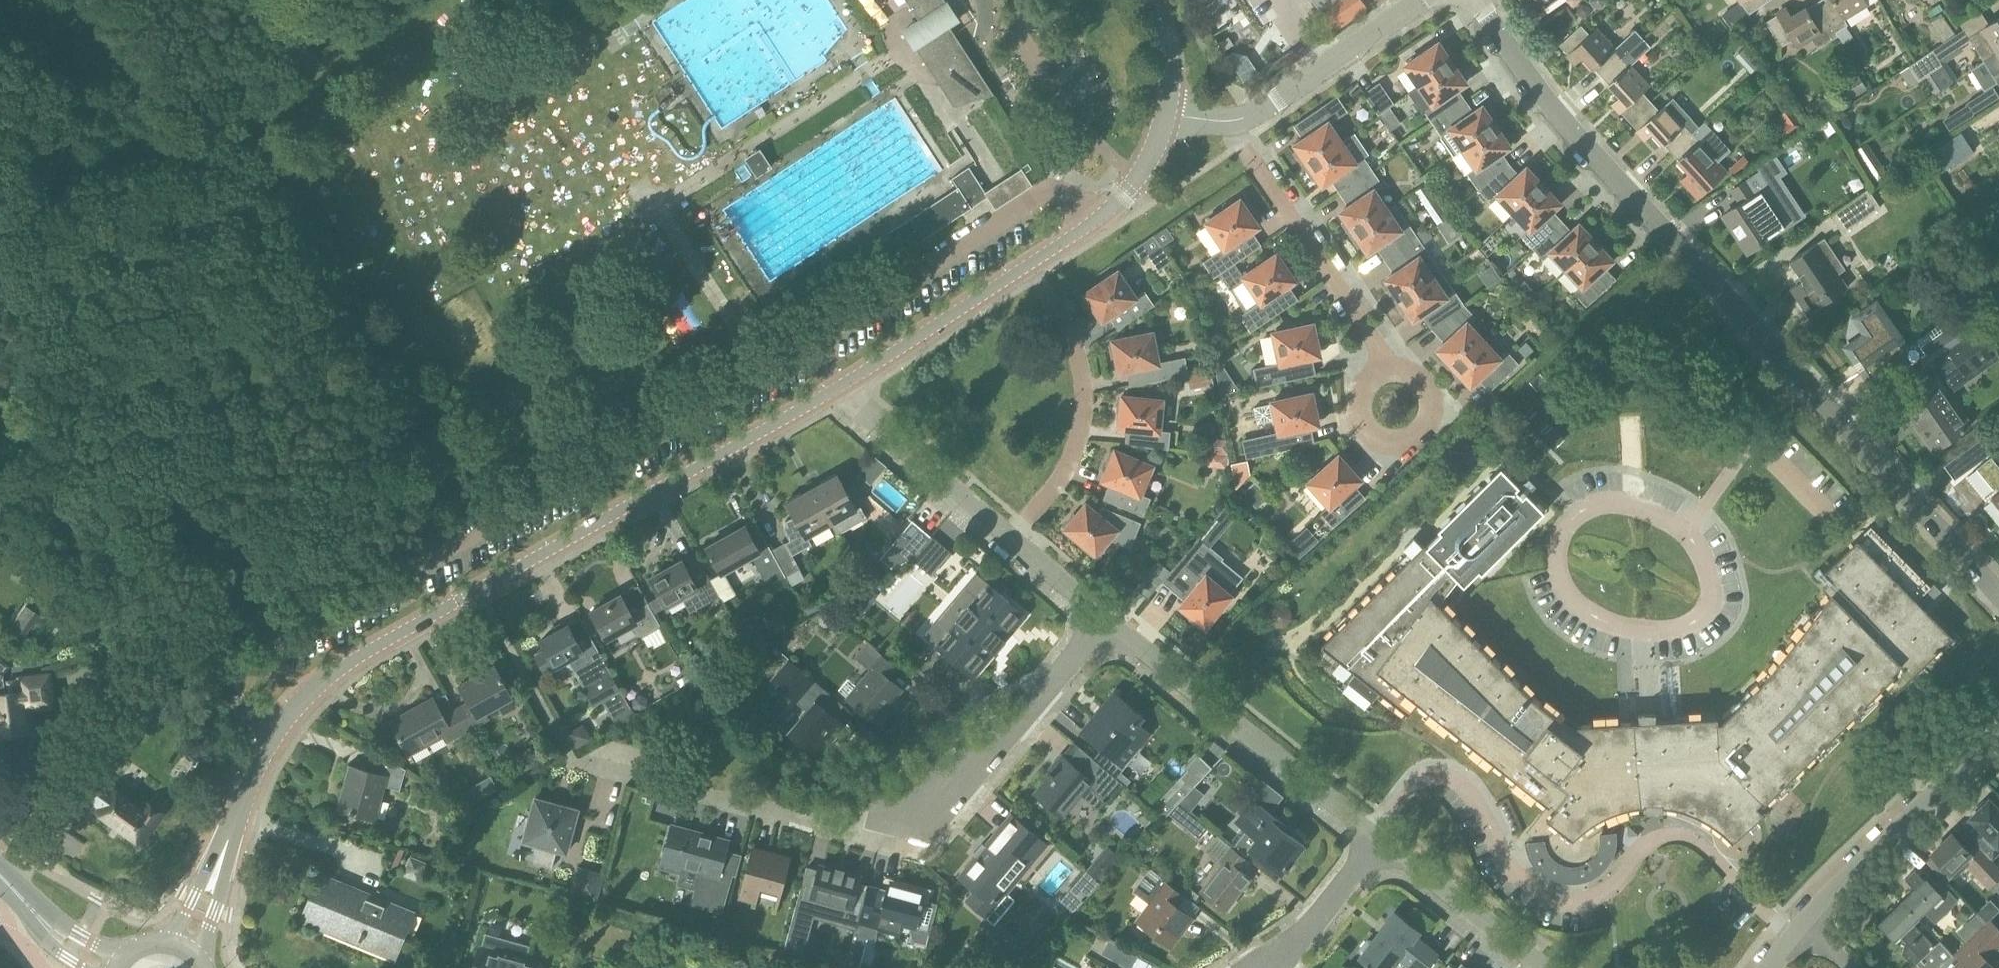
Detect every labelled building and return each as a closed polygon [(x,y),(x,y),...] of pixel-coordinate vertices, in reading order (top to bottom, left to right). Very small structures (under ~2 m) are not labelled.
[(919,19),(947,0),(946,0),(907,0),(919,19)] [(1321,11),(1319,13),(1334,32),(1368,7),(1363,0),(1313,0),(1321,11)] [(1555,0),(1522,0),(1528,8),(1539,1),(1544,8),(1555,0)] [(1752,14),(1772,0),(1742,0),(1752,14)] [(1821,3),(1839,32),(1849,25),(1846,20),(1870,5),(1867,0),(1826,0),(1821,3)] [(1836,34),(1839,32),(1821,3),(1796,19),(1790,9),(1778,16),(1778,15),(1767,22),(1782,47),(1793,40),(1799,48),(1811,40),(1816,49),(1838,36),(1836,34)] [(1998,51),(1998,18),(1989,25),(1978,10),(1975,13),(1971,7),(1959,15),(1962,20),(1958,23),(1962,29),(1957,34),(1942,13),(1930,22),(1945,42),(1899,72),(1910,87),(1942,65),(1939,61),(1971,39),(1984,60),(1998,51)] [(937,10),(893,39),(904,56),(949,27),(937,10)] [(1266,24),(1228,49),(1241,69),(1279,43),(1266,24)] [(1636,29),(1614,48),(1597,30),(1591,35),(1582,25),(1560,45),(1570,55),(1569,56),(1576,64),(1584,57),(1602,76),(1622,57),(1643,38),(1636,29)] [(955,107),(995,94),(951,26),(917,49),(955,107)] [(1650,87),(1630,65),(1650,45),(1643,38),(1622,57),(1602,76),(1621,97),(1613,104),(1621,113),(1622,112),(1630,120),(1652,100),(1644,92),(1650,87)] [(1420,86),(1457,60),(1449,49),(1445,51),(1439,43),(1406,66),(1420,86)] [(1984,60),(1998,84),(1998,51),(1984,60)] [(1425,110),(1434,123),(1466,101),(1458,89),(1467,83),(1461,75),(1465,72),(1457,60),(1420,86),(1406,95),(1419,115),(1425,110)] [(1846,100),(1866,88),(1857,73),(1837,86),(1846,100)] [(1379,114),(1394,104),(1380,83),(1365,94),(1379,114)] [(1991,86),(1965,103),(1966,105),(1947,117),(1953,126),(1998,97),(1991,86)] [(1305,168),(1343,142),(1330,123),(1347,111),(1337,96),(1295,125),(1304,139),(1295,145),(1301,154),(1297,156),(1305,168)] [(673,161),(708,142),(684,97),(649,116),(673,161)] [(1653,132),(1672,152),(1700,126),(1694,118),(1675,97),(1661,110),(1652,100),(1630,120),(1639,130),(1638,131),(1645,139),(1653,132)] [(1466,101),(1434,123),(1445,139),(1442,142),(1452,157),(1463,150),(1501,124),(1492,112),(1489,115),(1483,106),(1474,112),(1466,101)] [(1714,132),(1715,131),(1706,121),(1701,126),(1700,126),(1672,152),(1690,172),(1682,179),(1692,189),(1693,188),(1702,198),(1730,172),(1721,163),(1732,152),(1714,132)] [(1479,189),(1510,164),(1502,153),(1511,147),(1505,138),(1509,136),(1501,124),(1463,150),(1477,169),(1469,174),(1479,189)] [(1941,173),(1974,151),(1962,132),(1928,154),(1941,173)] [(1446,159),(1428,133),(1406,148),(1424,174),(1446,159)] [(1341,193),(1373,171),(1363,157),(1356,162),(1343,142),(1305,168),(1313,180),(1317,177),(1323,186),(1332,179),(1341,193)] [(1846,151),(1861,183),(1880,174),(1864,142),(1846,151)] [(745,157),(757,176),(771,166),(759,148),(745,157)] [(1744,156),(1730,169),(1738,178),(1752,164),(1744,156)] [(1742,204),(1726,215),(1750,252),(1775,235),(1775,234),(1794,222),(1769,183),(1786,171),(1779,160),(1733,190),(1742,204)] [(881,239),(893,258),(894,258),(970,209),(971,209),(989,197),(997,209),(1034,185),(1027,175),(1034,170),(1030,164),(987,191),(970,167),(953,179),(959,187),(881,239)] [(1514,213),(1547,182),(1538,172),(1534,175),(1527,167),(1519,175),(1511,165),(1510,164),(1479,189),(1492,202),(1499,196),(1514,213)] [(1351,235),(1396,205),(1388,210),(1375,190),(1383,185),(1373,171),(1341,193),(1350,206),(1341,212),(1347,221),(1343,223),(1351,235)] [(1534,248),(1562,221),(1553,211),(1561,203),(1554,196),(1557,193),(1547,182),(1514,213),(1530,230),(1523,236),(1534,248)] [(1867,189),(1829,215),(1842,233),(1880,206),(1867,189)] [(1245,201),(1243,202),(1241,199),(1221,213),(1219,210),(1208,218),(1210,220),(1207,222),(1225,248),(1205,262),(1215,276),(1220,273),(1235,263),(1261,245),(1252,231),(1259,227),(1250,213),(1253,212),(1245,201)] [(1386,260),(1419,238),(1396,205),(1351,235),(1359,247),(1362,244),(1368,253),(1377,247),(1386,260)] [(1567,270),(1600,239),(1590,229),(1587,232),(1580,224),(1572,231),(1562,221),(1534,248),(1544,259),(1551,252),(1567,270)] [(1396,302),(1434,277),(1441,272),(1419,238),(1386,260),(1395,273),(1386,279),(1392,288),(1389,291),(1396,302)] [(1825,238),(1790,262),(1800,276),(1795,279),(1798,283),(1791,289),(1812,321),(1837,304),(1833,298),(1849,287),(1840,273),(1846,269),(1825,238)] [(1600,239),(1567,270),(1583,287),(1576,293),(1588,306),(1616,279),(1605,267),(1613,260),(1606,252),(1609,249),(1600,239)] [(1241,316),(1251,331),(1298,299),(1289,286),(1296,281),(1287,268),(1290,266),(1282,255),(1280,256),(1278,253),(1258,267),(1256,264),(1245,272),(1247,274),(1244,276),(1235,263),(1220,273),(1231,290),(1246,280),(1261,303),(1241,316)] [(1094,308),(1103,321),(1110,316),(1119,329),(1154,305),(1145,292),(1136,297),(1118,271),(1115,273),(1114,271),(1103,278),(1104,281),(1084,294),(1086,297),(1084,299),(1092,310),(1094,308)] [(1434,277),(1396,302),(1404,314),(1408,311),(1414,320),(1423,314),(1432,327),(1465,305),(1455,291),(1442,271),(1441,272),(1434,277)] [(1843,347),(1876,394),(1912,368),(1910,365),(1916,360),(1909,350),(1910,344),(1878,298),(1851,317),(1862,333),(1843,347)] [(1452,371),(1485,340),(1469,323),(1475,317),(1465,305),(1432,327),(1446,342),(1438,350),(1445,357),(1442,360),(1452,371)] [(1532,339),(1512,316),(1498,328),(1518,351),(1532,339)] [(1957,317),(1920,343),(1932,361),(1969,335),(1957,317)] [(1277,332),(1274,333),(1280,364),(1255,369),(1259,386),(1316,374),(1312,358),(1321,356),(1317,340),(1320,340),(1318,327),(1315,327),(1314,324),(1290,329),(1290,326),(1276,329),(1277,332)] [(1136,333),(1136,336),(1113,341),(1114,344),(1111,345),(1113,358),(1116,357),(1120,373),(1128,371),(1131,386),(1188,374),(1185,358),(1159,363),(1153,332),(1149,333),(1149,330),(1136,333)] [(1914,402),(1905,408),(1935,451),(1973,424),(1961,408),(1956,412),(1945,396),(1951,392),(1981,371),(1973,361),(1981,356),(1979,353),(1987,347),(1976,331),(1969,335),(1932,361),(1941,374),(1942,376),(1935,381),(1933,379),(1908,395),(1914,402)] [(1485,340),(1452,371),(1461,381),(1464,378),(1471,386),(1480,378),(1491,391),(1519,364),(1507,351),(1500,357),(1485,340)] [(1853,369),(1837,374),(1845,394),(1860,388),(1853,369)] [(1210,371),(1187,375),(1190,389),(1213,385),(1210,371)] [(1257,424),(1277,419),(1279,432),(1244,440),(1248,457),(1315,443),(1311,427),(1320,425),(1317,409),(1320,409),(1317,396),(1314,396),(1313,393),(1289,398),(1289,395),(1275,398),(1276,400),(1273,401),(1273,404),(1253,408),(1257,424)] [(1121,413),(1120,429),(1128,429),(1127,444),(1169,448),(1170,432),(1160,431),(1163,400),(1160,399),(1160,396),(1147,395),(1146,398),(1123,396),(1122,399),(1119,399),(1118,412),(1121,413)] [(1223,464),(1224,437),(1206,436),(1205,463),(1223,464)] [(1973,463),(1991,449),(1981,436),(1963,450),(1973,463)] [(1109,466),(1103,480),(1111,484),(1106,498),(1145,514),(1151,499),(1142,495),(1154,466),(1150,464),(1152,461),(1139,456),(1138,459),(1116,450),(1114,453),(1111,452),(1106,465),(1109,466)] [(1366,498),(1355,486),(1361,480),(1351,468),(1353,466),(1344,456),(1342,458),(1340,455),(1322,471),(1320,469),(1310,478),(1312,480),(1309,483),(1330,506),(1323,513),(1334,526),(1366,498)] [(1977,469),(1994,489),(1997,487),(1998,490),(1998,465),(1992,456),(1977,469)] [(1237,487),(1250,471),(1247,458),(1233,459),(1237,487)] [(895,512),(908,497),(877,468),(864,483),(895,512)] [(1326,642),(1322,646),(1335,656),(1342,662),(1354,672),(1342,687),(1342,688),(1339,686),(1339,687),(1370,712),(1371,711),(1368,709),(1381,693),(1383,695),(1394,703),(1410,715),(1414,710),(1419,703),(1461,736),(1472,745),(1495,763),(1516,779),(1538,797),(1548,805),(1541,814),(1547,818),(1527,843),(1526,843),(1526,844),(1526,847),(1531,861),(1535,866),(1540,872),(1543,869),(1549,874),(1556,877),(1563,880),(1570,881),(1578,881),(1585,879),(1592,876),(1599,872),(1605,867),(1609,861),(1613,855),(1615,847),(1616,840),(1616,831),(1605,833),(1605,832),(1605,831),(1605,830),(1604,829),(1604,828),(1604,827),(1603,826),(1603,825),(1603,824),(1602,823),(1602,822),(1601,821),(1600,820),(1600,819),(1599,819),(1606,815),(1617,811),(1628,808),(1641,806),(1641,805),(1653,805),(1666,806),(1680,808),(1691,812),(1701,817),(1713,824),(1714,825),(1723,831),(1733,841),(1756,820),(1757,819),(1765,812),(1757,805),(1761,801),(1764,804),(1785,783),(1883,687),(1892,696),(1906,683),(1944,645),(1942,643),(1951,634),(1931,614),(1918,600),(1931,587),(1872,526),(1824,573),(1831,580),(1823,588),(1831,595),(1762,682),(1761,683),(1722,722),(1723,722),(1718,723),(1718,717),(1671,720),(1638,722),(1578,725),(1578,731),(1573,731),(1574,730),(1530,695),(1518,683),(1450,615),(1439,603),(1457,579),(1465,586),(1480,572),(1482,574),(1496,561),(1493,558),(1498,553),(1501,555),(1526,531),(1523,528),(1529,522),(1532,525),(1545,512),(1527,493),(1523,496),(1517,490),(1520,487),(1502,468),(1488,481),(1491,484),(1485,489),(1483,487),(1458,511),(1460,514),(1455,520),(1452,517),(1438,530),(1441,533),(1427,547),(1425,544),(1326,642)] [(813,488),(839,534),(868,518),(862,506),(858,508),(838,474),(813,488)] [(1245,493),(1257,507),(1268,497),(1256,483),(1245,493)] [(838,534),(839,534),(813,488),(789,502),(797,515),(785,522),(784,529),(790,540),(787,542),(773,550),(787,577),(801,569),(793,554),(812,544),(809,537),(833,524),(838,534)] [(1218,502),(1201,526),(1216,536),(1233,512),(1218,502)] [(1111,539),(1131,547),(1141,523),(1107,509),(1101,516),(1087,504),(1077,516),(1074,514),(1066,524),(1068,526),(1066,529),(1084,544),(1082,547),(1093,555),(1095,553),(1097,555),(1111,539)] [(932,536),(914,520),(894,543),(912,558),(932,536)] [(708,547),(724,574),(754,557),(770,587),(771,586),(774,592),(791,583),(787,577),(788,577),(787,577),(773,550),(771,547),(762,552),(746,525),(708,547)] [(952,553),(932,536),(912,558),(917,562),(913,567),(920,573),(924,569),(933,576),(952,553)] [(1200,536),(1171,571),(1162,582),(1163,583),(1165,581),(1187,599),(1181,606),(1193,616),(1191,619),(1202,627),(1204,625),(1206,627),(1222,609),(1224,611),(1233,600),(1230,598),(1233,595),(1230,593),(1237,584),(1236,572),(1221,560),(1223,558),(1200,539),(1201,537),(1200,536)] [(662,596),(650,602),(656,613),(668,606),(683,598),(691,612),(720,597),(721,596),(713,582),(699,589),(684,561),(683,560),(652,578),(662,596)] [(607,638),(632,624),(640,639),(662,626),(640,585),(623,594),(622,594),(592,611),(607,638)] [(867,585),(851,605),(862,614),(879,595),(867,585)] [(951,632),(939,646),(971,674),(993,647),(998,652),(1006,642),(1006,641),(1027,616),(991,586),(980,599),(967,589),(940,622),(951,632)] [(817,594),(802,602),(809,615),(824,607),(817,594)] [(622,691),(614,676),(594,640),(581,647),(569,624),(542,638),(547,648),(535,655),(546,674),(558,668),(557,667),(570,660),(596,706),(622,691)] [(890,704),(903,688),(890,678),(899,667),(868,641),(856,656),(872,670),(848,698),(877,722),(891,705),(890,704)] [(809,710),(790,732),(818,756),(844,725),(834,717),(844,704),(816,680),(791,659),(773,679),(798,700),(798,701),(809,710)] [(2,674),(1,673),(7,666),(0,660),(0,732),(1,738),(33,732),(29,707),(33,706),(34,709),(55,705),(49,675),(23,680),(25,691),(6,694),(2,674)] [(456,708),(469,730),(482,723),(479,717),(515,696),(497,665),(461,685),(470,700),(456,708)] [(1112,756),(1103,766),(1114,775),(1123,764),(1122,764),(1150,731),(1139,722),(1144,716),(1115,692),(1083,731),(1112,756)] [(469,730),(456,708),(444,715),(435,699),(393,723),(410,752),(451,729),(456,737),(469,730)] [(91,750),(65,786),(90,804),(90,803),(98,809),(97,810),(143,843),(160,819),(164,813),(148,801),(146,804),(141,800),(137,805),(106,782),(116,768),(91,750)] [(341,808),(356,813),(374,817),(383,785),(402,790),(407,769),(378,751),(373,770),(353,765),(341,808)] [(1182,800),(1213,767),(1197,752),(1184,765),(1188,770),(1168,792),(1180,802),(1182,800)] [(1085,758),(1077,767),(1068,759),(1055,774),(1054,773),(1037,794),(1063,815),(1080,794),(1097,809),(1118,785),(1085,758)] [(1173,809),(1180,802),(1168,792),(1153,808),(1165,818),(1173,809)] [(567,849),(577,809),(536,798),(525,839),(540,842),(535,863),(552,867),(557,847),(567,850),(567,849)] [(1990,799),(1986,802),(1984,800),(1979,806),(1981,808),(1970,818),(1982,829),(1973,837),(1993,858),(1998,852),(1998,809),(1990,799)] [(1193,809),(1182,800),(1180,802),(1173,809),(1185,818),(1193,809)] [(1258,839),(1251,848),(1284,874),(1306,845),(1285,829),(1287,826),(1254,800),(1237,822),(1258,839)] [(978,856),(961,876),(992,902),(1013,877),(1017,881),(1033,861),(1047,845),(1025,826),(1012,815),(998,832),(986,845),(983,843),(974,853),(978,856)] [(725,856),(729,841),(673,826),(663,862),(665,863),(663,869),(682,874),(684,868),(702,872),(693,904),(722,912),(733,873),(730,872),(733,859),(725,856)] [(1952,833),(1932,854),(1950,872),(1954,877),(1967,865),(1977,875),(1977,874),(1985,883),(1998,869),(1991,861),(1993,860),(1977,843),(1969,850),(1952,833)] [(1251,878),(1242,872),(1250,862),(1218,835),(1205,850),(1223,865),(1202,892),(1226,910),(1251,878)] [(779,858),(779,855),(754,848),(740,897),(762,903),(765,890),(786,896),(793,871),(790,870),(793,862),(779,858)] [(428,863),(409,856),(405,871),(423,877),(428,863)] [(793,915),(784,947),(803,952),(813,911),(849,920),(850,915),(860,918),(865,899),(855,897),(861,876),(821,866),(816,882),(802,879),(794,909),(793,915)] [(603,872),(578,867),(571,898),(597,903),(603,872)] [(1193,917),(1177,905),(1184,896),(1150,869),(1133,890),(1152,905),(1139,922),(1170,946),(1193,917)] [(1085,870),(1060,901),(1073,911),(1100,883),(1085,870)] [(1915,889),(1902,901),(1919,919),(1927,912),(1935,920),(1958,898),(1939,879),(1933,884),(1927,877),(1925,880),(1916,870),(1907,880),(1915,889)] [(412,911),(323,874),(304,921),(394,958),(412,911)] [(847,964),(860,967),(860,966),(869,967),(872,967),(877,948),(876,948),(878,941),(875,940),(876,934),(878,929),(899,935),(900,932),(902,923),(912,926),(915,940),(927,943),(928,943),(939,904),(925,900),(926,894),(924,893),(925,890),(908,886),(907,889),(889,884),(886,895),(868,890),(865,899),(860,918),(858,924),(852,947),(847,964)] [(1881,926),(1876,931),(1885,940),(1890,935),(1896,941),(1902,936),(1906,941),(1903,953),(1915,966),(1918,963),(1923,967),(1940,967),(1954,954),(1940,941),(1935,945),(1915,923),(1919,919),(1902,901),(1879,924),(1881,926)] [(1368,963),(1364,967),(1392,967),(1399,958),(1412,967),(1428,967),(1440,953),(1418,934),(1416,936),(1409,931),(1414,925),(1396,912),(1374,942),(1369,941),(1362,950),(1364,954),(1361,958),(1368,963)] [(1998,949),(1998,930),(1991,921),(1954,954),(1955,955),(1957,953),(1964,961),(1956,967),(1994,967),(1987,961),(1998,949)] [(817,944),(814,957),(847,964),(850,953),(817,944)] [(476,967),(479,967),(543,967),(543,966),(481,948),(476,967)]
